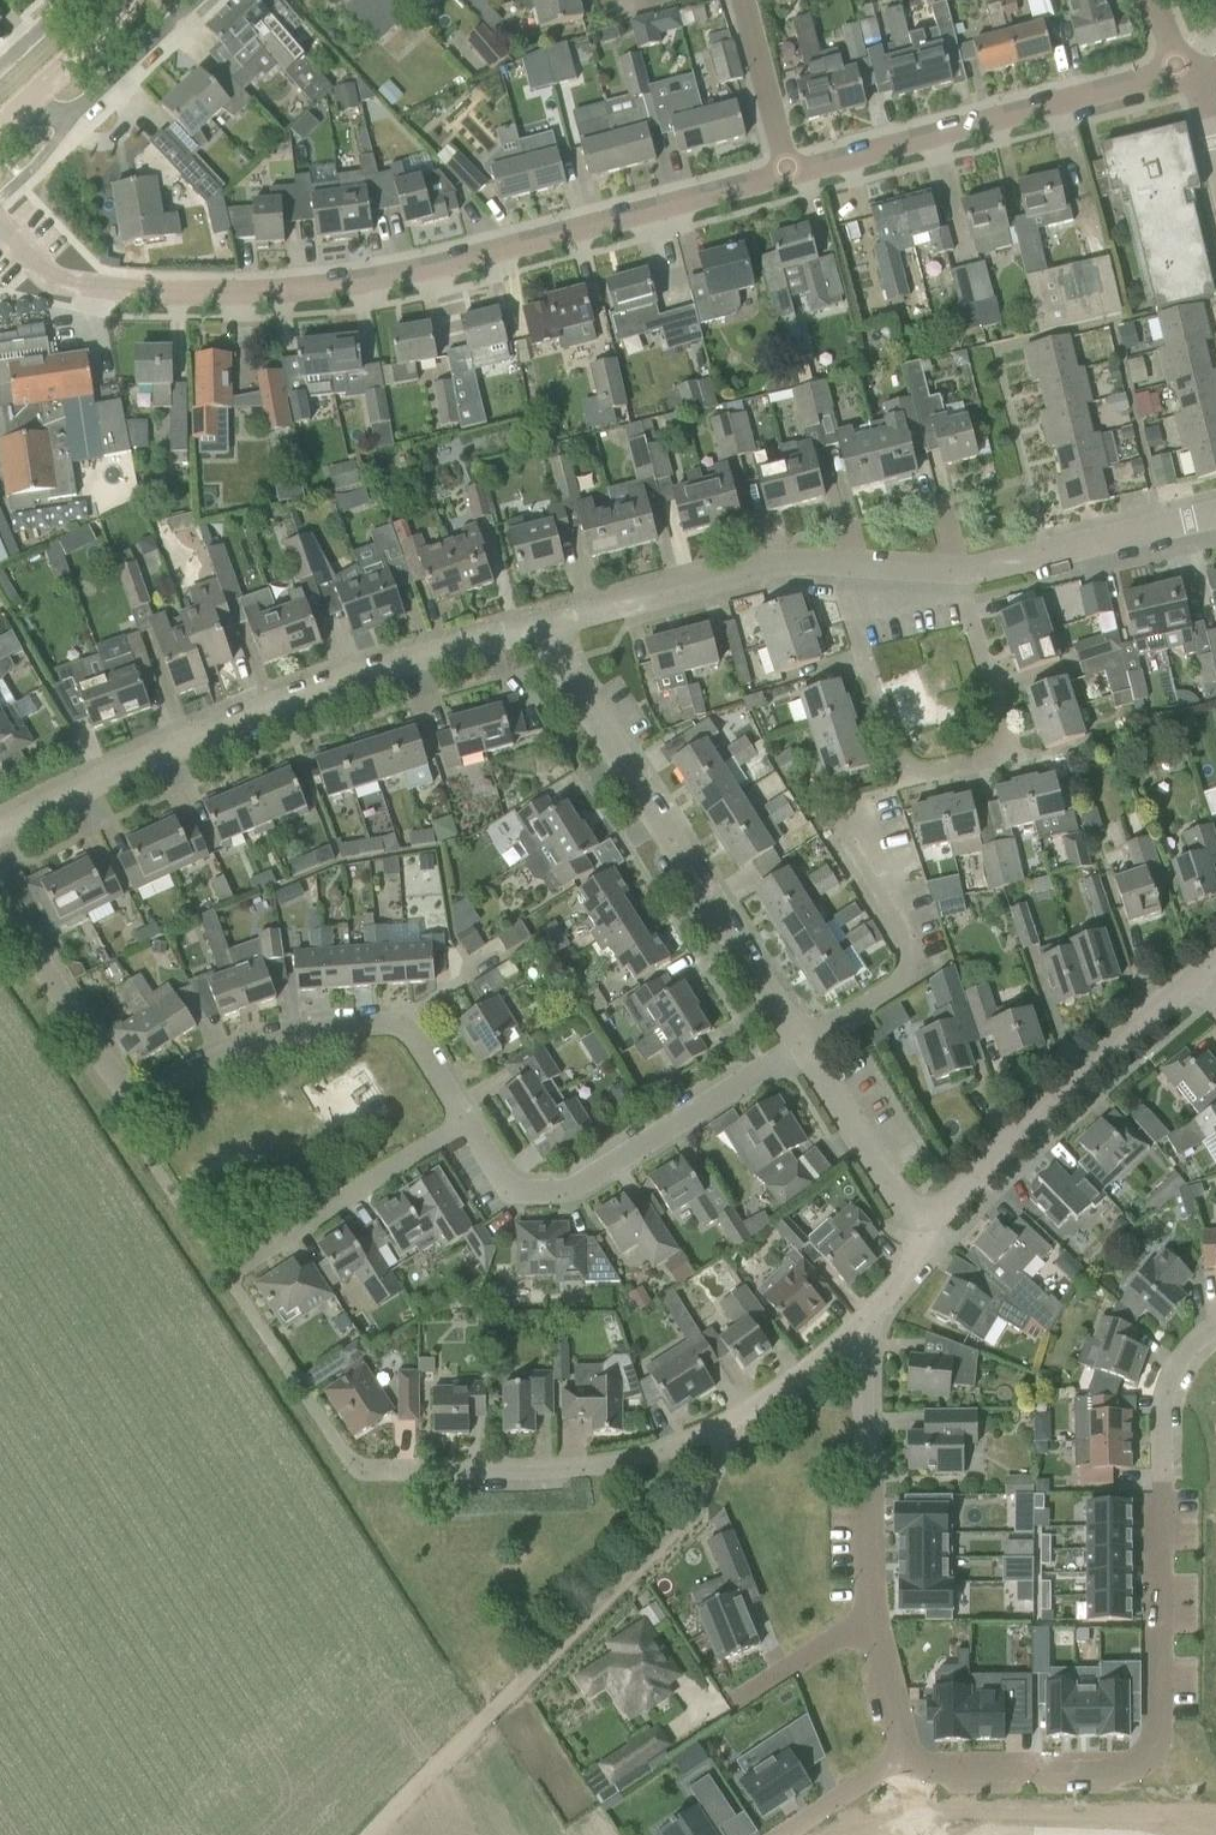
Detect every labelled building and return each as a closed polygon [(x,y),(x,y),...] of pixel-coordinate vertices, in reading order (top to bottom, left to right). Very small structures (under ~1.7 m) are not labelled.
[(230,8),(257,40),(256,40),(265,51),(274,62),(277,66),(287,57),(294,65),(304,56),(288,37),(285,34),(297,23),(300,27),(301,26),(277,0),(269,0),(262,7),(256,0),(239,0),(230,8)] [(390,31),(408,15),(395,0),(361,0),(390,31)] [(480,18),(490,8),(483,0),(476,0),(469,6),(480,18)] [(523,1),(526,14),(536,11),(541,29),(582,19),(577,0),(528,0),(523,1)] [(1008,34),(1009,34),(1005,17),(1004,17),(1003,17),(999,3),(998,3),(998,0),(984,0),(994,38),(973,44),(977,59),(981,74),(1016,65),(1008,34)] [(999,3),(1003,17),(1005,17),(1018,13),(1015,0),(1014,0),(1013,0),(999,3)] [(1034,19),(1054,15),(1050,0),(1030,0),(1034,19)] [(1072,20),(1080,49),(1132,35),(1127,18),(1111,22),(1108,11),(1106,11),(1103,0),(1069,0),(1074,20),(1072,20)] [(937,30),(909,37),(923,90),(952,83),(948,67),(962,63),(959,48),(956,35),(953,24),(951,16),(948,2),(932,6),(935,19),(937,30)] [(679,14),(683,28),(706,21),(702,7),(679,14)] [(228,10),(207,29),(224,47),(243,70),(252,62),(266,76),(277,66),(274,62),(265,51),(256,40),(257,40),(230,8),(228,10)] [(490,8),(480,18),(491,30),(501,20),(490,8)] [(892,45),(868,51),(878,90),(890,86),(893,98),(923,90),(909,37),(901,8),(883,13),(892,45)] [(653,16),(631,22),(632,23),(639,50),(661,44),(653,17),(653,16)] [(875,20),(861,24),(866,45),(880,41),(875,20)] [(963,22),(953,24),(956,35),(965,33),(963,22)] [(843,28),(852,64),(866,61),(857,24),(843,28)] [(1008,34),(1016,65),(1052,56),(1044,25),(1009,34),(1008,34)] [(509,56),(482,26),(464,42),(491,72),(509,56)] [(836,114),(820,55),(812,26),(795,30),(805,68),(793,71),(801,101),(800,101),(801,106),(803,106),(807,121),(836,114)] [(743,79),(732,43),(710,49),(709,49),(720,86),(743,79)] [(543,50),(553,86),(576,80),(566,44),(543,50)] [(543,50),(522,60),(530,92),(553,86),(543,50)] [(837,50),(820,55),(836,114),(865,106),(856,70),(843,73),(837,50)] [(621,60),(631,100),(651,95),(640,54),(621,60)] [(287,57),(277,66),(284,73),(311,105),(334,84),(327,76),(324,79),(312,66),(304,56),(294,65),(287,57)] [(200,71),(181,89),(211,121),(222,110),(234,119),(252,102),(247,96),(231,78),(218,90),(200,71)] [(359,81),(356,82),(360,102),(375,99),(359,81)] [(390,81),(378,92),(392,106),(403,96),(390,81)] [(352,84),(334,88),(337,100),(355,96),(352,84)] [(179,126),(167,137),(188,159),(190,157),(191,158),(207,144),(200,131),(211,121),(181,89),(162,107),(179,126)] [(698,90),(660,100),(666,122),(670,121),(673,131),(679,155),(712,146),(702,106),(698,90)] [(630,97),(605,103),(609,118),(614,137),(623,170),(656,161),(650,138),(647,128),(639,130),(630,97)] [(714,104),(702,106),(712,146),(746,137),(737,104),(715,110),(714,104)] [(609,118),(576,126),(581,145),(583,155),(589,178),(623,170),(614,137),(609,118)] [(274,125),(264,134),(274,145),(284,136),(274,125)] [(1186,208),(1183,194),(1200,190),(1185,127),(1163,132),(1165,138),(1135,145),(1134,139),(1100,147),(1103,161),(1088,165),(1096,199),(1130,191),(1138,225),(1135,226),(1142,256),(1145,255),(1155,295),(1152,296),(1156,312),(1215,298),(1210,277),(1203,278),(1196,248),(1203,247),(1193,206),(1186,208)] [(336,177),(337,185),(346,240),(358,238),(358,234),(373,232),(369,206),(383,203),(378,176),(377,176),(372,156),(371,156),(364,128),(355,130),(362,158),(357,158),(360,173),(336,177)] [(519,142),(518,143),(521,155),(522,154),(523,154),(533,193),(566,185),(560,161),(557,151),(556,152),(551,134),(519,142)] [(188,159),(167,137),(166,138),(166,139),(156,149),(152,145),(134,161),(138,183),(114,187),(124,246),(165,239),(161,215),(156,189),(172,186),(181,177),(208,205),(222,191),(191,158),(190,157),(188,159)] [(499,152),(480,170),(483,173),(482,174),(496,188),(500,202),(533,193),(523,154),(522,154),(521,155),(518,143),(498,147),(499,152)] [(448,167),(475,196),(486,184),(460,155),(448,167)] [(455,193),(437,173),(421,177),(405,181),(401,164),(389,167),(390,173),(378,176),(383,203),(385,211),(400,207),(405,225),(421,221),(422,225),(449,218),(447,214),(457,211),(453,194),(455,193)] [(294,177),(295,187),(298,215),(314,214),(317,239),(333,237),(333,242),(346,240),(337,185),(310,188),(309,176),(294,177)] [(1027,218),(1013,222),(1033,310),(1039,333),(1120,314),(1115,290),(1108,258),(1046,271),(1034,217),(1045,214),(1048,227),(1073,221),(1068,201),(1063,202),(1057,176),(1019,185),(1024,208),(1027,218)] [(298,215),(295,187),(269,189),(270,200),(253,201),(253,208),(226,210),(231,231),(234,244),(256,243),(256,249),(269,248),(268,244),(285,243),(283,217),(298,215)] [(222,191),(208,205),(215,235),(231,231),(226,210),(222,191)] [(930,192),(901,200),(914,248),(932,243),(935,256),(953,251),(946,228),(940,230),(930,192)] [(963,205),(969,228),(977,256),(1012,247),(998,195),(963,205)] [(914,248),(901,200),(871,208),(880,245),(874,247),(880,270),(888,302),(909,297),(898,252),(914,248)] [(777,254),(761,259),(778,321),(796,316),(783,270),(800,265),(813,311),(843,302),(838,285),(824,289),(816,261),(817,261),(807,226),(772,236),(777,254)] [(690,292),(699,326),(731,318),(736,314),(740,308),(740,301),(738,292),(754,288),(743,246),(739,247),(738,244),(731,243),(729,244),(723,248),(724,251),(700,257),(708,287),(690,292)] [(970,267),(978,304),(984,328),(1001,324),(984,263),(970,267)] [(960,309),(978,304),(970,267),(950,272),(960,309)] [(647,272),(607,283),(614,306),(616,315),(610,317),(618,344),(663,332),(660,320),(656,304),(653,295),(647,272)] [(549,304),(524,310),(533,346),(558,340),(562,351),(597,343),(593,325),(590,312),(584,289),(548,298),(549,304)] [(1158,316),(1166,349),(1203,340),(1204,341),(1210,340),(1202,306),(1158,316)] [(510,357),(504,333),(499,310),(461,319),(467,343),(470,354),(473,367),(510,357)] [(677,315),(660,320),(663,332),(668,351),(686,346),(677,315)] [(1128,324),(1118,326),(1122,344),(1135,341),(1131,323),(1128,324)] [(391,367),(394,385),(418,381),(415,364),(436,360),(430,325),(392,332),(398,366),(391,367)] [(357,337),(328,340),(336,395),(348,394),(346,374),(361,373),(359,357),(361,356),(360,351),(359,351),(357,337)] [(1033,382),(1040,381),(1039,379),(1077,370),(1069,338),(1025,348),(1033,382)] [(62,401),(94,396),(91,378),(87,355),(51,360),(48,339),(0,346),(0,448),(8,499),(32,496),(33,504),(76,498),(69,450),(70,450),(62,401)] [(336,395),(328,340),(299,343),(300,358),(281,360),(294,425),(310,422),(305,399),(336,395)] [(1167,385),(1174,383),(1174,382),(1211,373),(1204,341),(1203,340),(1166,349),(1159,351),(1167,385)] [(450,378),(468,373),(462,349),(446,353),(450,378)] [(171,396),(171,374),(170,350),(138,350),(138,387),(152,386),(153,409),(171,408),(171,396)] [(197,409),(193,409),(193,439),(226,439),(226,410),(231,410),(231,409),(264,408),(268,432),(290,428),(292,428),(281,371),(280,371),(280,372),(258,376),(262,399),(231,400),(230,355),(196,355),(197,379),(197,409)] [(1140,357),(1126,360),(1127,362),(1131,380),(1144,377),(1140,357)] [(609,399),(611,410),(625,407),(615,360),(591,366),(599,401),(609,399)] [(903,365),(912,399),(919,429),(933,425),(944,467),(977,458),(966,419),(947,423),(940,396),(930,398),(920,361),(903,365)] [(1118,365),(1108,368),(1112,382),(1121,380),(1118,365)] [(1040,381),(1047,412),(1084,403),(1085,405),(1092,403),(1083,369),(1077,371),(1077,370),(1039,379),(1040,381)] [(1174,383),(1181,414),(1215,406),(1215,372),(1211,373),(1174,382),(1174,383)] [(458,424),(451,381),(434,384),(441,428),(442,427),(458,424)] [(678,389),(683,408),(685,408),(686,414),(703,410),(701,403),(703,402),(697,384),(678,389)] [(824,384),(811,388),(818,417),(832,414),(824,384)] [(818,417),(811,388),(794,392),(805,431),(821,427),(818,417)] [(389,424),(383,390),(365,394),(371,427),(375,450),(393,447),(389,424)] [(1147,392),(1135,395),(1140,418),(1152,416),(1147,392)] [(922,441),(919,429),(912,399),(883,405),(886,418),(868,422),(869,428),(870,428),(884,482),(896,479),(897,482),(912,479),(911,475),(914,474),(916,474),(910,450),(909,444),(922,441)] [(131,452),(121,400),(94,406),(104,458),(131,452)] [(1049,448),(1055,447),(1055,444),(1092,436),(1085,405),(1084,403),(1047,412),(1040,414),(1049,448)] [(456,409),(458,424),(459,430),(480,426),(475,405),(456,409)] [(1190,449),(1189,447),(1215,440),(1215,406),(1181,414),(1182,415),(1175,417),(1183,451),(1190,449)] [(170,413),(170,452),(173,452),(187,452),(187,413),(170,413)] [(746,414),(729,418),(739,456),(740,458),(756,454),(746,414)] [(682,415),(664,419),(667,434),(685,430),(682,415)] [(739,456),(729,418),(728,417),(712,421),(722,460),(739,456)] [(149,446),(149,421),(133,421),(134,447),(149,446)] [(641,424),(625,428),(629,443),(638,482),(655,478),(647,448),(641,424)] [(1132,426),(1120,429),(1123,440),(1135,437),(1132,426)] [(1153,427),(1143,430),(1147,446),(1157,444),(1153,427)] [(870,428),(869,428),(838,436),(845,467),(851,491),(884,482),(870,428)] [(550,430),(536,432),(538,445),(552,443),(550,430)] [(1055,447),(1062,477),(1100,468),(1101,471),(1107,469),(1099,435),(1092,436),(1055,444),(1055,447)] [(1190,449),(1197,479),(1215,475),(1215,440),(1189,447),(1190,449)] [(780,446),(786,465),(796,505),(824,498),(817,475),(811,447),(800,450),(793,443),(780,446)] [(664,444),(647,448),(655,478),(656,483),(673,479),(664,444)] [(187,452),(173,452),(173,464),(188,464),(187,452)] [(1150,460),(1153,472),(1171,467),(1169,456),(1150,460)] [(553,463),(562,502),(578,498),(569,462),(569,459),(553,463)] [(796,505),(786,465),(769,469),(767,459),(755,461),(762,489),(768,512),(796,505)] [(1141,461),(1131,463),(1134,475),(1143,473),(1141,461)] [(354,465),(338,469),(343,489),(359,485),(354,465)] [(719,481),(702,485),(712,527),(740,520),(734,496),(727,468),(716,471),(719,481)] [(1100,468),(1062,477),(1063,478),(1056,480),(1064,511),(1108,501),(1101,471),(1100,468)] [(712,527),(702,485),(699,475),(689,478),(692,489),(674,493),(678,511),(684,534),(712,527)] [(466,490),(474,521),(491,517),(483,485),(466,490)] [(633,506),(614,511),(624,550),(656,542),(650,518),(643,489),(630,493),(633,506)] [(346,494),(334,495),(340,513),(351,509),(346,494)] [(624,550),(614,511),(594,516),(591,502),(578,506),(585,535),(591,558),(624,550)] [(557,540),(570,536),(564,513),(562,505),(548,508),(551,524),(526,530),(524,520),(508,524),(515,553),(521,576),(563,565),(557,540)] [(8,560),(20,554),(0,506),(0,542),(8,560)] [(244,517),(246,525),(282,517),(280,508),(244,517)] [(465,539),(447,545),(464,594),(493,584),(482,550),(485,549),(477,526),(462,531),(465,539)] [(391,562),(403,558),(398,544),(397,544),(396,539),(393,529),(392,529),(391,527),(370,534),(378,558),(388,554),(391,562)] [(75,533),(62,540),(69,553),(82,547),(75,533)] [(313,578),(317,589),(333,583),(352,634),(378,625),(362,580),(357,564),(336,575),(312,535),(299,540),(312,575),(312,574),(313,578)] [(398,544),(403,558),(412,584),(426,580),(433,600),(448,595),(450,599),(464,594),(447,545),(427,552),(421,536),(398,544)] [(298,584),(313,578),(312,574),(312,575),(299,540),(284,545),(298,584)] [(52,552),(64,583),(75,579),(63,548),(52,552)] [(219,583),(227,606),(241,601),(223,548),(208,553),(219,583)] [(118,571),(132,612),(151,605),(136,564),(118,571)] [(378,574),(362,580),(378,625),(405,615),(387,564),(376,568),(378,574)] [(1208,577),(1215,612),(1215,575),(1208,577)] [(182,619),(187,633),(201,672),(203,672),(231,662),(223,639),(236,634),(226,606),(227,606),(219,583),(192,593),(199,613),(182,619)] [(1179,583),(1151,590),(1166,651),(1193,644),(1179,583)] [(1081,591),(1086,614),(1087,619),(1113,613),(1110,600),(1107,600),(1104,586),(1081,591)] [(293,608),(277,613),(292,655),(322,645),(302,590),(289,595),(293,608)] [(1166,651),(1151,590),(1124,596),(1138,657),(1166,651)] [(755,614),(765,645),(816,628),(812,616),(806,618),(800,602),(801,601),(800,599),(755,614)] [(1004,633),(1008,645),(1050,630),(1040,603),(1001,616),(1002,618),(1007,632),(1004,633)] [(292,655),(277,613),(262,619),(257,605),(243,610),(255,643),(263,666),(292,655)] [(201,672),(187,633),(171,638),(164,619),(150,623),(169,674),(177,696),(207,686),(203,672),(201,672)] [(723,624),(728,640),(738,637),(733,621),(723,624)] [(693,628),(680,631),(690,672),(718,665),(714,650),(708,627),(694,631),(693,628)] [(816,628),(765,645),(776,676),(821,661),(820,658),(819,658),(814,642),(820,640),(816,628)] [(1050,630),(1008,645),(1012,657),(1015,656),(1020,670),(1019,670),(1020,673),(1059,660),(1050,630)] [(690,672),(680,631),(667,635),(668,638),(646,643),(656,681),(679,675),(690,672)] [(1080,664),(1121,650),(1117,631),(1074,646),(1080,664)] [(148,654),(141,635),(140,632),(126,637),(134,659),(148,654)] [(1212,655),(1215,671),(1215,633),(1207,635),(1212,655)] [(728,640),(732,655),(742,653),(738,637),(728,640)] [(1104,672),(1111,697),(1114,696),(1133,692),(1129,675),(1127,675),(1121,650),(1080,664),(1085,678),(1104,672)] [(732,655),(736,671),(746,668),(742,653),(732,655)] [(1212,655),(1198,658),(1205,687),(1215,684),(1215,671),(1212,655)] [(122,719),(107,678),(106,678),(102,666),(87,671),(83,662),(57,671),(66,699),(80,694),(93,729),(122,719)] [(136,667),(107,678),(122,719),(151,708),(143,686),(136,667)] [(746,668),(736,671),(740,687),(750,684),(746,668)] [(1129,675),(1133,692),(1135,702),(1149,699),(1142,672),(1129,675)] [(1029,710),(1033,722),(1074,707),(1065,679),(1026,693),(1027,695),(1028,695),(1032,709),(1029,710)] [(12,706),(12,707),(15,705),(2,682),(0,682),(0,713),(12,706)] [(799,696),(809,726),(851,710),(847,699),(844,700),(839,686),(840,685),(839,683),(799,696)] [(703,706),(698,686),(688,688),(693,709),(695,717),(705,715),(703,706)] [(693,709),(688,688),(678,691),(683,711),(693,709)] [(1114,696),(1111,697),(1115,709),(1136,704),(1135,702),(1133,692),(1114,696)] [(766,707),(761,694),(743,700),(748,713),(766,707)] [(487,710),(476,713),(487,753),(513,746),(511,738),(525,734),(516,697),(485,704),(487,710)] [(0,713),(0,763),(33,744),(12,707),(12,706),(0,713)] [(1074,707),(1033,722),(1037,734),(1040,733),(1045,747),(1044,747),(1045,750),(1085,737),(1074,707)] [(809,726),(819,754),(857,740),(852,723),(855,722),(851,710),(809,726)] [(487,753),(476,713),(463,716),(462,711),(446,715),(451,732),(435,735),(443,771),(459,767),(457,761),(487,753)] [(683,783),(688,791),(723,769),(706,743),(718,735),(708,720),(683,736),(692,751),(673,763),(685,781),(683,783)] [(391,736),(403,776),(407,792),(431,785),(427,768),(429,768),(414,723),(402,727),(404,732),(391,736)] [(376,735),(364,739),(379,784),(403,776),(391,736),(377,741),(376,735)] [(354,748),(342,752),(354,792),(379,784),(364,739),(353,742),(354,748)] [(727,750),(733,760),(751,748),(745,739),(727,750)] [(857,740),(819,754),(828,781),(870,767),(866,755),(863,756),(857,740)] [(751,748),(733,760),(739,769),(757,757),(751,748)] [(773,760),(780,771),(797,760),(790,749),(773,760)] [(354,792),(342,752),(328,756),(326,751),(314,755),(329,800),(354,792)] [(797,760),(780,771),(787,783),(804,772),(797,760)] [(277,775),(269,779),(286,819),(300,813),(302,819),(310,815),(288,765),(275,770),(277,775)] [(700,804),(707,816),(739,796),(723,769),(688,791),(697,806),(700,804)] [(1037,778),(1024,781),(1035,825),(1038,841),(1082,830),(1078,815),(1064,818),(1059,796),(1054,776),(1052,777),(1052,778),(1037,781),(1037,778)] [(258,777),(245,783),(266,833),(276,829),(274,824),(286,819),(269,779),(260,783),(258,777)] [(998,790),(996,790),(1001,814),(1006,832),(1035,825),(1024,781),(1012,784),(1013,787),(999,790),(998,790)] [(235,794),(226,797),(243,837),(257,832),(259,836),(266,833),(245,783),(233,788),(235,794)] [(243,837),(226,797),(218,801),(216,796),(203,801),(223,851),(233,847),(231,842),(243,837)] [(712,829),(721,845),(756,823),(739,796),(707,816),(715,828),(712,829)] [(522,849),(529,859),(529,860),(584,825),(583,824),(578,815),(575,817),(567,803),(555,811),(546,797),(516,816),(525,831),(521,835),(519,838),(519,842),(519,844),(522,849)] [(940,801),(950,844),(960,842),(962,852),(982,846),(976,820),(970,797),(953,801),(952,798),(940,801)] [(764,810),(770,818),(788,807),(783,798),(764,810)] [(944,845),(950,844),(940,801),(928,804),(929,806),(912,810),(921,851),(944,845)] [(788,807),(770,818),(775,827),(794,816),(788,807)] [(162,826),(152,830),(170,870),(192,859),(194,865),(210,857),(194,823),(180,830),(173,814),(159,820),(162,826)] [(529,860),(529,859),(524,863),(535,881),(543,883),(550,896),(561,889),(562,890),(572,883),(592,870),(584,857),(598,848),(589,834),(592,832),(586,822),(583,824),(584,825),(529,860)] [(756,823),(721,845),(726,852),(729,851),(741,870),(761,857),(773,849),(756,823)] [(1174,865),(1180,883),(1187,906),(1215,896),(1215,885),(1210,868),(1215,866),(1215,840),(1212,828),(1185,836),(1192,859),(1174,865)] [(170,870),(152,830),(141,835),(139,830),(125,836),(132,852),(118,858),(134,892),(150,885),(147,880),(170,870)] [(436,846),(433,831),(409,835),(411,849),(436,846)] [(1127,846),(1136,874),(1114,881),(1121,903),(1129,925),(1161,915),(1157,902),(1158,902),(1156,895),(1155,896),(1153,892),(1167,887),(1151,838),(1127,846)] [(380,839),(368,841),(371,855),(383,853),(381,843),(380,839)] [(371,855),(368,841),(358,843),(357,844),(360,857),(361,857),(371,855)] [(991,847),(978,850),(987,892),(1001,889),(1024,883),(1014,841),(996,846),(994,846),(991,847)] [(1068,855),(1072,871),(1090,867),(1086,850),(1068,855)] [(76,867),(65,873),(87,914),(124,895),(108,864),(94,870),(86,855),(73,862),(76,867)] [(312,855),(298,860),(303,874),(317,869),(312,855)] [(433,856),(420,857),(421,871),(434,870),(433,856)] [(303,874),(298,860),(292,863),(297,876),(303,874)] [(397,860),(384,861),(385,874),(398,874),(397,860)] [(809,878),(815,887),(833,876),(827,867),(809,878)] [(581,908),(587,918),(629,891),(624,883),(622,885),(613,870),(593,883),(578,893),(585,906),(581,908)] [(764,912),(769,920),(805,898),(788,871),(755,892),(767,911),(764,912)] [(87,914),(65,873),(55,877),(52,872),(25,886),(31,897),(23,901),(46,937),(58,930),(65,927),(69,931),(86,922),(86,914),(87,914)] [(271,873),(260,877),(266,891),(277,887),(271,873)] [(225,876),(212,882),(222,904),(235,898),(225,876)] [(833,876),(815,887),(820,897),(839,885),(833,876)] [(266,891),(260,877),(249,882),(255,896),(266,891)] [(946,880),(950,899),(963,896),(959,877),(946,880)] [(1031,883),(1036,902),(1054,897),(1049,878),(1031,883)] [(1083,883),(1095,920),(1111,914),(1099,878),(1083,883)] [(287,888),(275,893),(280,906),(292,901),(287,888)] [(589,934),(595,944),(636,919),(627,905),(635,900),(629,891),(587,918),(594,931),(589,934)] [(939,920),(967,914),(964,902),(963,897),(946,901),(935,904),(939,920)] [(781,933),(788,945),(822,924),(805,898),(769,920),(778,935),(781,933)] [(854,904),(844,910),(851,921),(861,915),(854,904)] [(1013,915),(1024,951),(1040,946),(1029,910),(1013,915)] [(607,951),(615,963),(658,936),(652,928),(645,932),(636,919),(595,944),(602,955),(607,951)] [(497,937),(507,953),(530,938),(520,922),(497,937)] [(156,924),(145,929),(150,940),(161,935),(156,924)] [(543,930),(550,942),(561,935),(554,924),(543,930)] [(793,959),(802,974),(838,951),(822,924),(788,945),(796,957),(793,959)] [(1073,945),(1075,952),(1087,990),(1119,979),(1111,957),(1101,924),(1087,929),(1091,940),(1073,945)] [(384,926),(374,927),(378,986),(406,984),(403,946),(386,947),(384,926)] [(846,938),(852,946),(870,935),(864,926),(846,938)] [(365,949),(349,950),(351,988),(378,986),(374,927),(364,928),(365,949)] [(150,940),(145,929),(134,934),(139,946),(150,940)] [(471,929),(457,938),(468,956),(482,947),(471,929)] [(221,930),(205,935),(220,978),(208,982),(213,996),(221,1018),(248,1009),(229,952),(221,930)] [(265,934),(268,961),(284,959),(280,931),(265,934)] [(330,931),(320,932),(325,990),(351,988),(349,950),(332,951),(330,931)] [(325,990),(320,932),(310,932),(312,953),(294,955),(297,992),(325,990)] [(420,944),(403,946),(406,984),(435,982),(432,950),(443,950),(442,935),(420,937),(420,944)] [(561,935),(550,942),(557,953),(568,946),(561,935)] [(870,935),(852,946),(857,955),(876,944),(870,935)] [(658,936),(615,963),(620,973),(625,970),(633,983),(650,973),(670,960),(661,945),(663,944),(658,936)] [(154,942),(152,953),(164,955),(166,944),(154,942)] [(239,948),(229,952),(248,1009),(276,999),(269,976),(263,961),(246,968),(239,948)] [(1087,990),(1075,952),(1056,958),(1053,948),(1039,953),(1049,984),(1056,1007),(1089,996),(1087,990)] [(838,951),(802,974),(807,982),(810,980),(822,999),(855,978),(838,951)] [(74,965),(66,970),(73,980),(84,974),(80,966),(74,965)] [(926,1033),(917,1037),(921,1051),(927,1068),(931,1066),(936,1081),(973,1069),(965,1046),(977,1042),(975,1035),(976,1035),(967,1005),(963,993),(954,967),(929,982),(940,1014),(934,1016),(939,1029),(926,1033)] [(571,975),(578,986),(589,980),(582,968),(571,975)] [(484,977),(470,986),(480,1002),(507,986),(496,969),(484,977)] [(138,977),(130,982),(137,993),(139,996),(170,1044),(196,1027),(183,1007),(174,993),(157,1005),(146,988),(138,977)] [(659,1033),(699,1007),(701,1005),(695,995),(692,997),(683,983),(669,992),(661,979),(640,992),(629,999),(643,1022),(649,1018),(659,1033)] [(589,980),(578,986),(585,998),(596,992),(589,980)] [(963,993),(967,1005),(976,1035),(975,1035),(977,1042),(995,1036),(1002,1059),(1041,1046),(1034,1023),(1030,1012),(1014,1018),(1010,1007),(997,1011),(988,985),(986,986),(963,993)] [(108,1030),(106,1031),(124,1059),(137,1050),(144,1061),(170,1044),(139,996),(126,1005),(130,1013),(133,1017),(135,1019),(122,1028),(121,1026),(119,1023),(108,1030)] [(498,1038),(516,1027),(497,997),(455,1024),(480,1065),(502,1051),(497,1044),(500,1041),(498,1038)] [(699,1007),(659,1033),(665,1043),(660,1046),(664,1051),(676,1071),(707,1052),(698,1038),(710,1031),(701,1017),(704,1015),(699,1007)] [(585,1018),(594,1031),(604,1025),(595,1011),(585,1018)] [(869,1037),(876,1049),(888,1042),(881,1030),(869,1037)] [(499,1094),(516,1121),(548,1100),(540,1088),(560,1075),(541,1044),(510,1064),(521,1081),(499,1094)] [(1160,1071),(1175,1090),(1197,1117),(1198,1118),(1206,1113),(1215,1107),(1215,1065),(1207,1054),(1196,1063),(1186,1050),(1185,1050),(1160,1071)] [(548,1100),(516,1121),(531,1146),(553,1132),(564,1149),(594,1130),(581,1110),(575,1099),(566,1105),(559,1093),(548,1100)] [(751,1144),(737,1153),(752,1176),(765,1187),(783,1209),(814,1185),(796,1162),(795,1163),(790,1152),(805,1143),(778,1099),(738,1124),(751,1144)] [(1167,1137),(1179,1157),(1205,1141),(1215,1135),(1215,1137),(1215,1107),(1206,1113),(1198,1118),(1192,1121),(1169,1135),(1167,1137)] [(1101,1122),(1079,1143),(1090,1156),(1079,1166),(1082,1169),(1086,1173),(1101,1191),(1125,1168),(1148,1147),(1129,1127),(1116,1138),(1112,1133),(1101,1122)] [(1160,1125),(1147,1136),(1155,1144),(1167,1137),(1169,1135),(1160,1125)] [(650,1180),(663,1200),(672,1215),(689,1204),(705,1229),(717,1221),(735,1249),(750,1241),(729,1208),(718,1215),(715,1210),(704,1194),(705,1194),(682,1159),(650,1180)] [(1034,1196),(1030,1199),(1047,1217),(1058,1229),(1071,1217),(1076,1222),(1091,1207),(1094,1210),(1107,1197),(1101,1191),(1086,1173),(1082,1169),(1069,1181),(1055,1166),(1040,1181),(1038,1179),(1034,1181),(1032,1184),(1031,1188),(1031,1193),(1034,1196)] [(420,1179),(422,1183),(409,1192),(411,1195),(405,1199),(402,1196),(390,1204),(387,1200),(373,1209),(386,1229),(391,1238),(388,1240),(396,1254),(415,1243),(417,1247),(437,1236),(444,1249),(453,1244),(462,1238),(486,1275),(495,1247),(481,1224),(473,1230),(454,1200),(458,1198),(439,1167),(420,1179)] [(1164,1186),(1144,1203),(1153,1213),(1185,1185),(1176,1173),(1162,1183),(1164,1186)] [(595,1214),(608,1235),(621,1255),(644,1240),(660,1265),(679,1252),(646,1199),(633,1208),(625,1195),(595,1214)] [(810,1245),(831,1268),(847,1286),(868,1267),(865,1264),(873,1257),(864,1247),(878,1234),(855,1209),(834,1227),(832,1225),(810,1245)] [(995,1226),(966,1258),(977,1268),(1031,1319),(1048,1335),(1052,1327),(1064,1308),(1050,1295),(1048,1298),(1021,1274),(1038,1256),(1042,1260),(1052,1250),(1037,1235),(1019,1219),(1004,1235),(995,1226)] [(1113,1223),(1113,1231),(1120,1236),(1127,1232),(1128,1224),(1121,1219),(1113,1223)] [(807,1244),(786,1221),(777,1230),(794,1248),(798,1253),(807,1244)] [(615,1284),(595,1238),(569,1239),(569,1225),(558,1225),(522,1226),(517,1226),(517,1247),(518,1271),(518,1276),(567,1275),(567,1283),(580,1283),(580,1284),(615,1284)] [(366,1289),(378,1308),(403,1292),(368,1236),(366,1237),(356,1244),(347,1229),(318,1246),(340,1282),(356,1273),(366,1289)] [(1202,1232),(1203,1244),(1204,1268),(1215,1267),(1215,1231),(1202,1232)] [(792,1283),(769,1302),(779,1315),(796,1333),(824,1306),(815,1296),(826,1286),(804,1261),(805,1261),(798,1253),(794,1248),(784,1257),(794,1268),(786,1276),(792,1283)] [(1128,1294),(1119,1303),(1138,1320),(1146,1310),(1162,1324),(1186,1298),(1179,1291),(1192,1276),(1174,1260),(1164,1251),(1151,1265),(1150,1265),(1125,1291),(1128,1294)] [(683,1260),(669,1269),(679,1283),(693,1275),(683,1260)] [(333,1296),(313,1266),(301,1274),(294,1262),(257,1285),(281,1321),(310,1303),(314,1309),(333,1296)] [(1074,1262),(1064,1273),(1075,1283),(1085,1272),(1074,1262)] [(952,1278),(932,1311),(936,1314),(937,1318),(944,1322),(949,1322),(953,1324),(971,1335),(983,1342),(997,1319),(1023,1334),(1031,1319),(977,1268),(971,1277),(966,1286),(952,1278)] [(734,1359),(736,1357),(745,1369),(771,1349),(760,1334),(772,1325),(758,1306),(745,1287),(720,1304),(736,1327),(719,1339),(734,1359)] [(673,1289),(663,1295),(678,1319),(687,1313),(673,1289)] [(1093,1340),(1104,1344),(1095,1371),(1135,1385),(1147,1350),(1133,1345),(1138,1330),(1101,1317),(1093,1340)] [(650,1376),(637,1384),(642,1398),(643,1398),(646,1408),(664,1398),(671,1409),(696,1393),(698,1397),(715,1387),(704,1370),(717,1361),(705,1341),(700,1334),(691,1339),(665,1355),(670,1363),(650,1376)] [(339,1354),(348,1368),(367,1356),(357,1341),(339,1354)] [(922,1395),(945,1398),(949,1398),(950,1386),(974,1388),(978,1353),(969,1350),(949,1342),(947,1359),(910,1356),(906,1391),(922,1393),(922,1395)] [(566,1345),(552,1346),(553,1381),(567,1381),(566,1345)] [(592,1389),(563,1390),(563,1395),(563,1419),(593,1418),(593,1433),(622,1432),(621,1408),(621,1399),(642,1398),(637,1384),(629,1356),(612,1356),(601,1366),(602,1380),(592,1380),(592,1389)] [(327,1392),(356,1436),(392,1412),(379,1392),(364,1368),(347,1379),(327,1392)] [(399,1373),(400,1397),(400,1421),(418,1421),(418,1397),(417,1372),(399,1373)] [(1037,1372),(1034,1388),(1050,1391),(1053,1375),(1037,1372)] [(552,1415),(552,1391),(552,1373),(522,1374),(522,1385),(503,1385),(504,1410),(504,1434),(534,1433),(534,1415),(550,1415),(552,1415)] [(433,1387),(433,1411),(434,1435),(469,1435),(469,1416),(472,1412),(486,1412),(485,1393),(484,1382),(453,1382),(453,1387),(433,1387)] [(1116,1412),(1116,1398),(1074,1399),(1075,1442),(1131,1441),(1130,1412),(1116,1412)] [(964,1473),(963,1443),(977,1443),(977,1410),(924,1411),(924,1433),(907,1434),(908,1470),(934,1469),(934,1474),(949,1474),(964,1473)] [(1131,1441),(1075,1442),(1075,1469),(1079,1469),(1079,1485),(1113,1485),(1113,1470),(1131,1470),(1131,1441)] [(1034,1477),(1015,1477),(1015,1496),(1034,1496),(1034,1484),(1034,1477)] [(1047,1484),(1034,1484),(1034,1496),(1043,1496),(1047,1496),(1047,1484)] [(904,1506),(895,1506),(895,1535),(899,1535),(899,1534),(952,1534),(952,1496),(904,1496),(904,1506)] [(1034,1496),(1015,1496),(1015,1508),(1034,1508),(1034,1496)] [(1034,1508),(1034,1510),(1043,1510),(1043,1496),(1034,1496),(1034,1508)] [(1131,1503),(1087,1503),(1087,1528),(1131,1528),(1131,1503)] [(1131,1528),(1087,1528),(1087,1551),(1131,1551),(1131,1528)] [(732,1532),(710,1541),(728,1586),(750,1577),(732,1532)] [(899,1535),(899,1559),(952,1559),(952,1534),(899,1534),(899,1535)] [(1050,1536),(1041,1536),(1041,1551),(1050,1551),(1050,1536)] [(1050,1551),(1041,1551),(1041,1565),(1050,1565),(1050,1551)] [(1131,1551),(1087,1551),(1087,1574),(1131,1574),(1131,1551)] [(899,1559),(899,1583),(952,1583),(952,1559),(899,1559)] [(677,1569),(655,1582),(668,1603),(689,1590),(677,1569)] [(1131,1574),(1087,1574),(1087,1597),(1131,1597),(1131,1574)] [(1041,1582),(1041,1597),(1050,1597),(1050,1582),(1041,1582)] [(899,1583),(899,1611),(925,1611),(925,1621),(952,1621),(952,1583),(899,1583)] [(738,1592),(696,1609),(718,1662),(760,1646),(738,1592)] [(1041,1597),(1041,1611),(1050,1611),(1050,1597),(1041,1597)] [(1131,1597),(1087,1597),(1088,1621),(1131,1621),(1131,1597)] [(655,1603),(642,1611),(653,1627),(666,1619),(655,1603)] [(671,1694),(653,1667),(667,1658),(644,1623),(611,1645),(616,1653),(578,1678),(589,1696),(606,1685),(616,1700),(632,1690),(645,1710),(671,1694)] [(1089,1629),(1076,1629),(1076,1642),(1089,1642),(1089,1629)] [(1099,1684),(1099,1689),(1100,1689),(1101,1738),(1129,1738),(1128,1695),(1141,1695),(1141,1663),(1125,1663),(1125,1684),(1099,1684)] [(934,1701),(927,1701),(927,1723),(934,1723),(935,1742),(969,1742),(969,1694),(970,1694),(970,1674),(969,1674),(957,1674),(957,1689),(934,1689),(934,1701)] [(1049,1675),(1038,1675),(1038,1706),(1046,1706),(1047,1738),(1075,1738),(1074,1689),(1076,1689),(1076,1685),(1050,1685),(1049,1675)] [(970,1694),(969,1694),(969,1742),(970,1742),(970,1740),(1004,1740),(1004,1736),(1004,1721),(1025,1721),(1025,1682),(1001,1682),(1001,1694),(970,1694)] [(1076,1689),(1074,1689),(1075,1738),(1076,1738),(1076,1737),(1099,1737),(1099,1738),(1101,1738),(1100,1689),(1099,1689),(1076,1689)] [(808,1715),(784,1730),(796,1750),(816,1737),(808,1715)] [(698,1743),(672,1761),(682,1778),(709,1760),(698,1743)] [(645,1760),(635,1744),(601,1766),(611,1782),(645,1760)] [(787,1751),(740,1782),(758,1809),(759,1808),(765,1817),(811,1787),(787,1751)] [(673,1824),(680,1834),(724,1834),(721,1829),(737,1818),(709,1775),(688,1789),(700,1807),(673,1824)]
